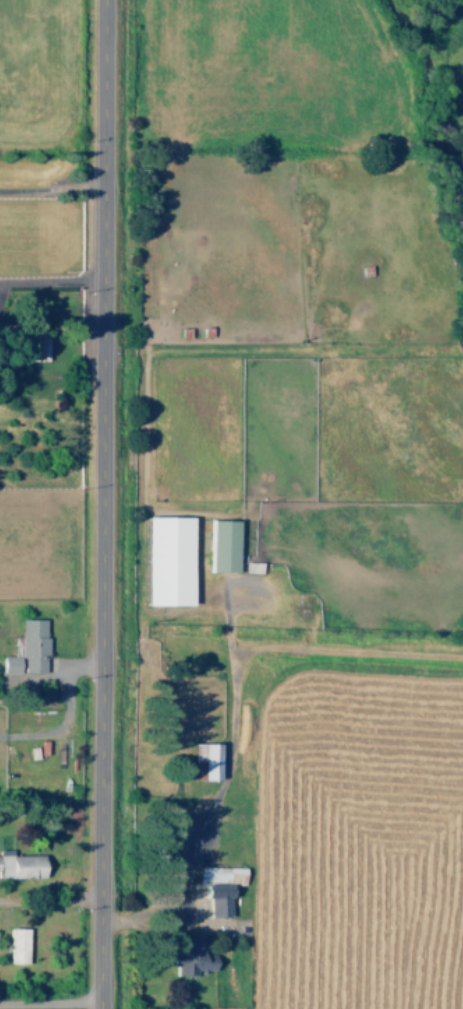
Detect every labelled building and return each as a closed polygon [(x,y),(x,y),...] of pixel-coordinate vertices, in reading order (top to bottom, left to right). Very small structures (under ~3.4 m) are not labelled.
[(44,360),(45,328),(18,327),(18,337),(10,337),(10,347),(18,347),(17,356),(28,356),(27,360),(44,360)] [(145,606),(191,606),(190,517),(144,517),(145,606)] [(235,572),(236,521),(210,520),(209,571),(235,572)] [(45,619),(20,619),(20,636),(13,636),(13,656),(1,656),(1,672),(45,672),(45,619)] [(200,779),(218,779),(218,742),(200,742),(200,752),(201,752),(200,779)] [(42,876),(42,854),(11,855),(11,849),(0,849),(0,877),(42,876)] [(243,867),(197,866),(197,885),(206,885),(206,916),(229,916),(229,889),(220,889),(220,882),(243,882),(243,867)] [(8,963),(26,964),(27,928),(9,927),(8,963)] [(196,942),(172,942),(172,966),(175,966),(174,974),(195,975),(195,970),(213,971),(213,961),(202,961),(202,951),(196,950),(196,942)]
